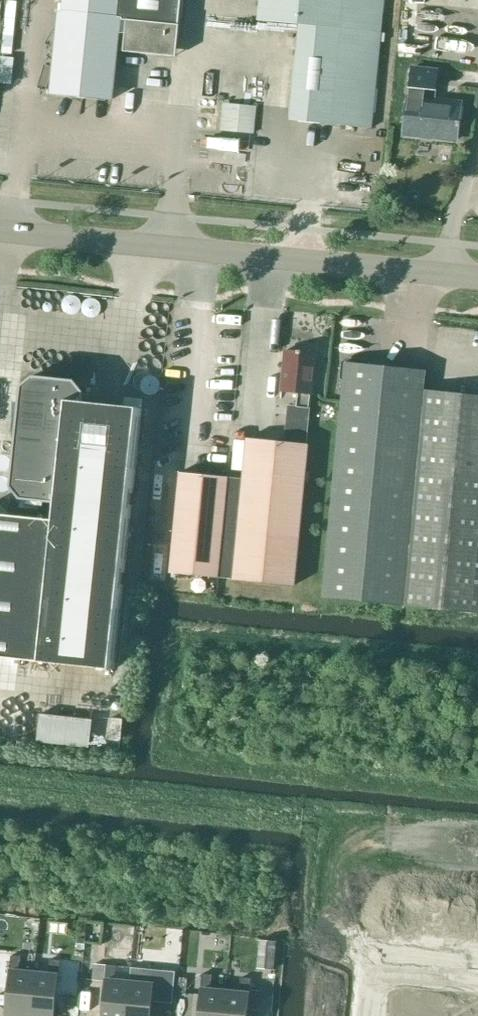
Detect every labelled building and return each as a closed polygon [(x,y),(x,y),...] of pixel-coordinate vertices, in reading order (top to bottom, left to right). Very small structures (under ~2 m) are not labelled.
[(62,12),(58,12),(50,92),(113,99),(118,50),(175,56),(179,23),(181,0),(64,0),(62,12)] [(258,20),(300,24),(290,120),(371,128),(384,0),(261,0),(258,20)] [(440,69),(414,66),(410,98),(408,98),(404,134),(456,140),(460,103),(433,100),(434,88),(438,89),(440,69)] [(214,130),(248,131),(248,102),(215,101),(214,130)] [(152,339),(158,326),(145,321),(139,334),(152,339)] [(247,438),(243,478),(236,478),(226,578),(294,585),(308,444),(306,444),(311,393),(313,394),(317,354),(285,351),(281,391),(297,392),(296,406),(288,405),(284,442),(247,438)] [(403,606),(423,389),(424,390),(426,370),(346,362),(323,598),(403,606)] [(115,669),(142,408),(83,402),(84,393),(74,381),(33,376),(21,386),(11,487),(20,499),(50,502),(48,519),(0,514),(0,657),(115,669)] [(423,389),(403,606),(477,613),(477,395),(424,390),(423,389)] [(226,578),(236,478),(180,472),(170,573),(226,578)] [(114,736),(116,714),(102,712),(100,735),(114,736)] [(89,747),(92,719),(40,713),(37,741),(89,747)] [(257,968),(274,970),(276,942),(259,940),(257,968)] [(76,952),(85,952),(85,942),(77,941),(76,952)] [(4,1013),(30,1015),(34,973),(19,972),(21,956),(11,955),(5,1011),(4,1011),(4,1013)] [(50,959),(48,975),(34,973),(30,1015),(32,1015),(54,1015),(60,960),(50,959)] [(129,982),(115,981),(116,965),(106,965),(101,1015),(126,1015),(129,982)] [(144,984),(129,982),(126,1015),(151,1015),(155,969),(145,968),(144,984)] [(225,991),(210,990),(212,975),(202,974),(198,1015),(222,1015),(225,991)] [(81,977),(80,993),(96,994),(97,978),(91,977),(81,977)] [(239,993),(225,991),(222,1015),(247,1015),(251,978),(241,977),(239,993)]
